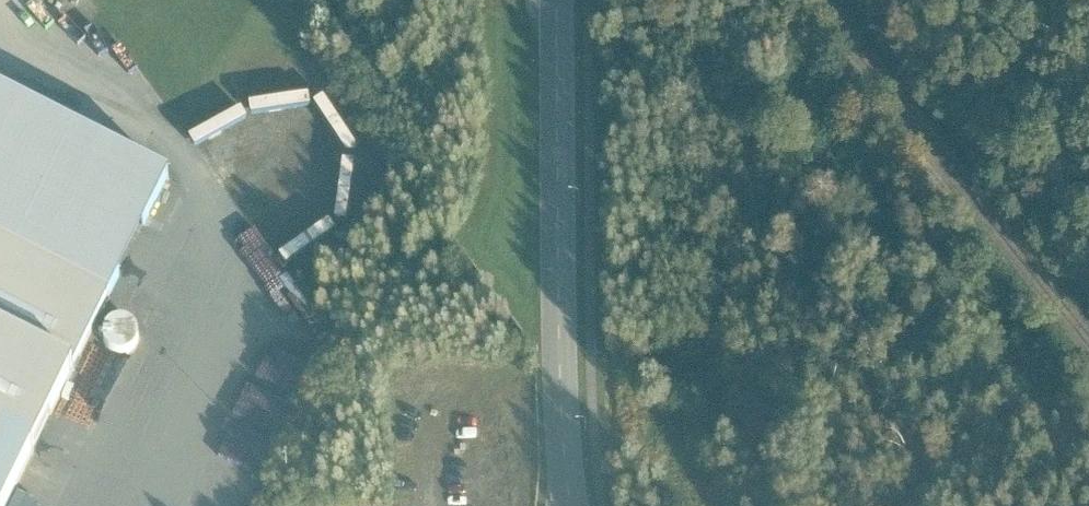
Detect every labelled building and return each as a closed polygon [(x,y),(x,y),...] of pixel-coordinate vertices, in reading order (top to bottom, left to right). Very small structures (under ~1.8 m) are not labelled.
[(179,168),(0,76),(0,505),(11,505),(179,168)] [(275,190),(305,235),(393,175),(363,131),(275,190)] [(115,324),(107,349),(131,357),(139,332),(115,324)] [(257,400),(282,412),(293,389),(268,377),(257,400)] [(121,438),(129,414),(85,400),(77,425),(121,438)]
